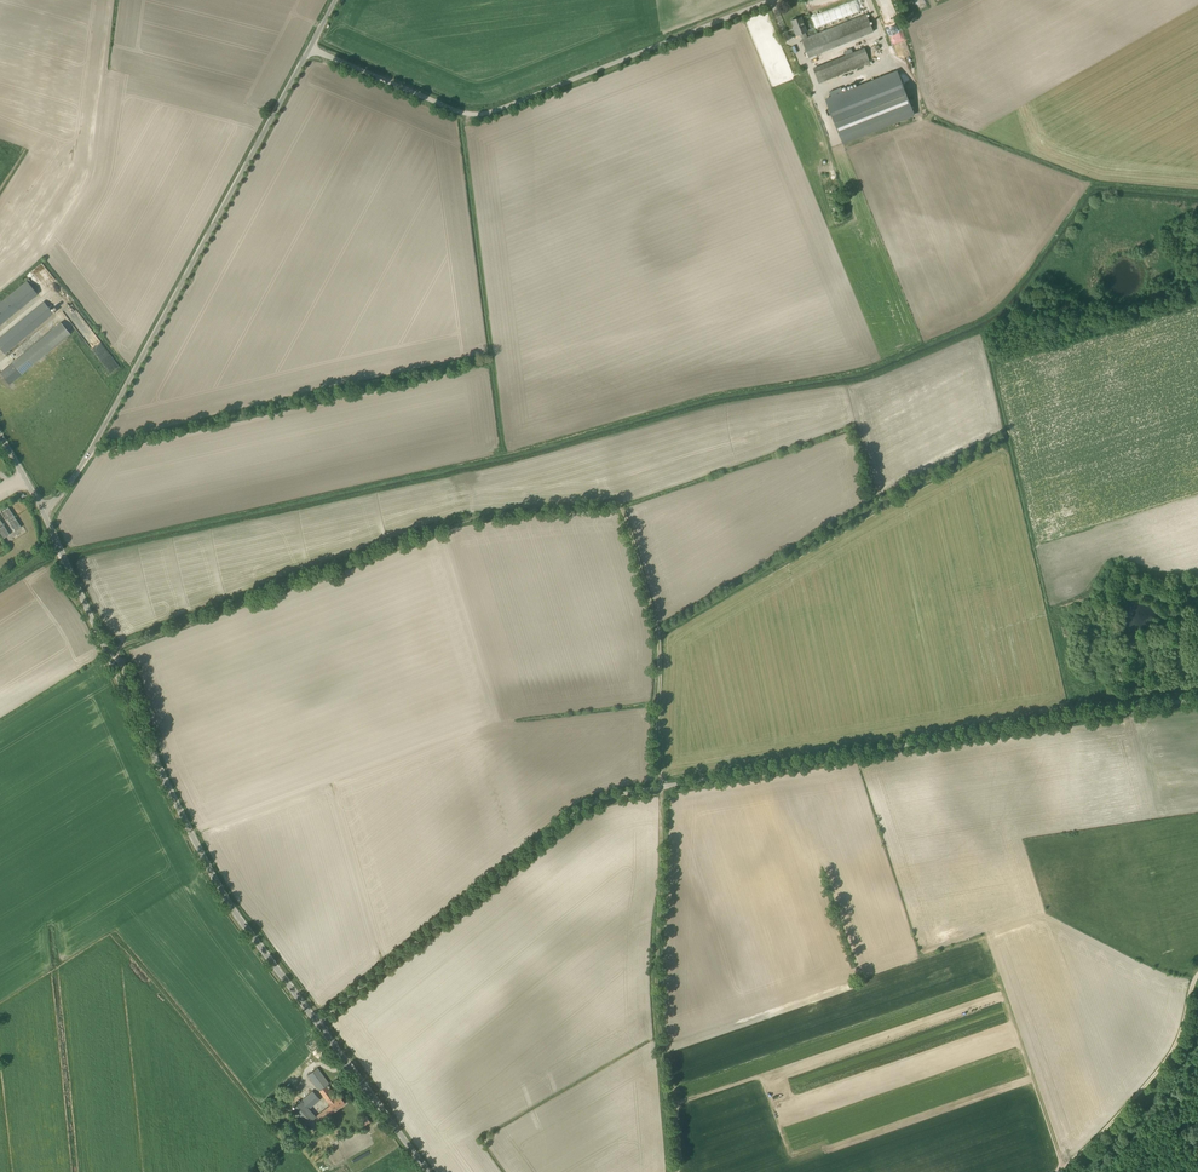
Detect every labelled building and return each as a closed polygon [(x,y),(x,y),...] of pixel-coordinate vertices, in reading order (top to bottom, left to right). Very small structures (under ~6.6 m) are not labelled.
[(808,37),(802,39),(802,40),(809,57),(873,31),(866,14),(808,37)] [(800,34),(802,39),(808,37),(805,32),(807,31),(801,16),(792,20),(796,29),(794,30),(796,35),(800,34)] [(870,63),(864,48),(814,68),(819,83),(870,63)] [(843,92),(841,87),(829,92),(831,97),(826,99),(828,104),(841,138),(843,142),(914,114),(912,109),(899,76),(897,71),(843,92)] [(38,293),(27,280),(0,302),(0,324),(38,293)] [(53,313),(44,301),(0,338),(0,348),(4,353),(53,313)] [(12,363),(0,373),(9,384),(70,333),(64,326),(15,366),(14,365),(12,363)] [(15,517),(9,507),(2,511),(8,521),(15,517)] [(21,527),(15,518),(9,522),(15,531),(21,527)] [(10,534),(4,525),(0,527),(0,533),(3,538),(10,534)] [(310,1129),(346,1103),(339,1095),(335,1098),(332,1095),(333,1095),(327,1085),(329,1083),(318,1067),(308,1075),(330,1105),(316,1116),(309,1108),(320,1099),(313,1091),(292,1109),(310,1129)] [(360,1119),(363,1126),(370,1122),(367,1115),(360,1119)]
